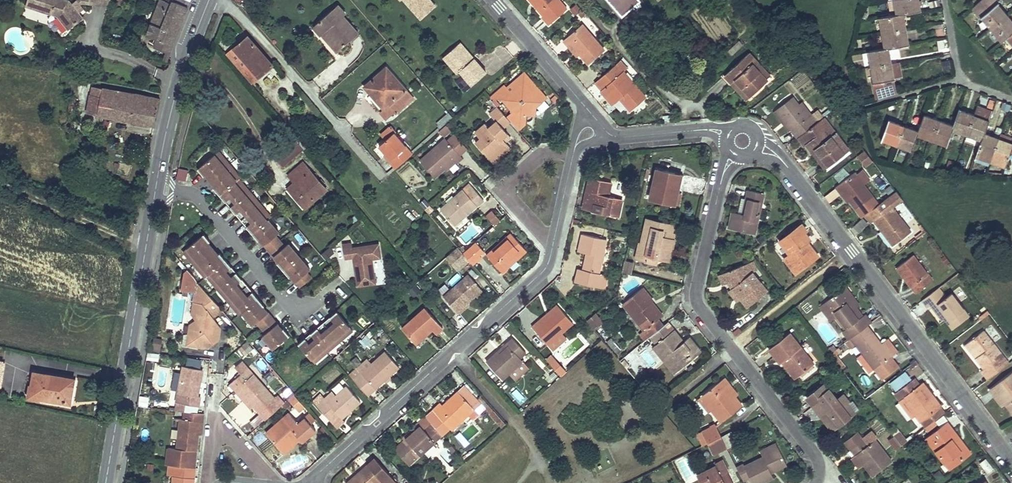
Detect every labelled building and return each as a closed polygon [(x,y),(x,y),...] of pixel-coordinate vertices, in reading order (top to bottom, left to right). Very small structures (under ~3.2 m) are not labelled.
[(28,3),(37,6),(36,9),(57,17),(68,31),(84,19),(84,18),(73,4),(71,1),(68,0),(29,0),(28,3)] [(84,18),(88,15),(82,6),(85,3),(111,6),(112,2),(98,0),(79,0),(73,4),(84,18)] [(146,34),(158,39),(155,47),(170,53),(191,1),(189,0),(177,0),(177,1),(174,0),(173,0),(172,3),(165,0),(161,0),(146,34)] [(420,19),(435,5),(430,0),(404,0),(420,19)] [(541,7),(539,9),(544,15),(541,16),(549,25),(566,10),(560,2),(561,1),(560,0),(535,0),(541,7)] [(640,0),(607,0),(622,16),(640,0)] [(919,0),(896,0),(898,13),(891,15),(881,17),(884,33),(886,48),(884,48),(870,50),(873,67),(875,82),(873,83),(875,96),(896,89),(894,79),(895,79),(894,78),(901,77),(898,63),(892,64),(889,47),(909,44),(903,13),(921,10),(919,0)] [(888,0),(891,15),(898,13),(896,0),(891,0),(888,0)] [(995,4),(1006,16),(1011,24),(1011,20),(1008,15),(997,3),(995,4)] [(338,4),(312,27),(321,36),(322,35),(325,32),(340,49),(359,32),(343,14),(346,13),(338,4)] [(981,17),(1001,41),(1005,37),(1011,45),(1011,24),(1006,16),(995,4),(981,17)] [(881,17),(878,17),(881,33),(884,48),(886,48),(884,33),(881,17)] [(582,24),(563,40),(569,47),(572,44),(580,54),(589,64),(605,50),(582,24)] [(325,32),(322,35),(337,52),(340,49),(325,32)] [(248,36),(234,48),(248,65),(240,71),(251,83),(272,65),(248,36)] [(473,57),(459,42),(456,44),(470,60),(473,57)] [(470,60),(456,44),(442,57),(457,73),(459,71),(472,84),(486,71),(473,57),(470,60)] [(572,44),(569,47),(577,57),(580,54),(572,44)] [(870,50),(867,51),(870,68),(873,83),(875,82),(873,67),(870,50)] [(749,53),(725,74),(733,83),(736,80),(751,96),(768,80),(753,64),(756,61),(749,53)] [(941,61),(942,69),(950,68),(949,59),(941,61)] [(756,61),(753,64),(768,80),(772,77),(756,61)] [(616,65),(596,83),(602,89),(608,84),(620,98),(631,110),(646,97),(623,71),(622,72),(616,65)] [(387,68),(365,87),(372,95),(376,91),(388,105),(396,114),(414,98),(387,68)] [(524,72),(507,87),(511,92),(523,81),(533,93),(538,89),(524,72)] [(158,80),(150,78),(148,89),(156,90),(158,80)] [(736,80),(733,83),(748,99),(751,96),(736,80)] [(505,85),(490,98),(503,99),(516,114),(521,109),(525,114),(535,115),(536,105),(546,97),(538,89),(533,93),(523,81),(511,92),(507,87),(505,85)] [(602,89),(601,90),(613,105),(620,98),(608,84),(602,89)] [(93,86),(88,112),(154,126),(161,99),(93,86)] [(896,89),(875,96),(876,99),(896,93),(896,89)] [(376,91),(372,95),(384,109),(388,105),(376,91)] [(794,96),(776,110),(797,137),(798,137),(818,122),(811,113),(808,116),(800,104),(794,96)] [(984,106),(993,108),(995,99),(986,97),(984,106)] [(803,102),(800,104),(808,116),(811,113),(803,102)] [(482,136),(475,142),(493,162),(510,146),(505,141),(502,138),(508,133),(503,127),(510,121),(497,106),(489,113),(496,121),(489,128),(486,124),(477,131),(482,136)] [(888,120),(882,137),(898,143),(912,148),(915,141),(918,132),(933,138),(948,143),(952,130),(953,127),(968,133),(982,138),(982,140),(976,154),(992,159),(1006,164),(1011,151),(1011,149),(1011,143),(984,133),(989,120),(959,110),(954,125),(924,115),(918,130),(888,120)] [(805,145),(807,143),(812,151),(815,149),(828,166),(844,154),(830,136),(819,121),(818,122),(798,137),(805,145)] [(446,124),(439,131),(443,136),(451,130),(446,124)] [(391,126),(373,142),(395,167),(413,151),(391,126)] [(953,127),(952,130),(967,135),(982,140),(982,138),(968,133),(953,127)] [(835,132),(830,136),(844,154),(849,150),(835,132)] [(918,132),(915,141),(929,146),(931,140),(947,145),(948,143),(933,138),(918,132)] [(281,166),(304,148),(292,133),(269,151),(281,166)] [(508,133),(502,138),(505,141),(510,136),(508,133)] [(465,149),(454,136),(448,141),(459,154),(465,149)] [(882,137),(880,140),(897,146),(911,151),(912,148),(898,143),(882,137)] [(445,138),(420,160),(434,177),(443,169),(454,159),(456,162),(457,163),(463,158),(459,154),(448,141),(445,138)] [(815,149),(812,151),(825,168),(828,166),(815,149)] [(863,167),(872,162),(866,151),(857,155),(863,167)] [(212,153),(196,167),(263,244),(279,230),(212,153)] [(976,154),(975,157),(990,162),(1005,167),(1006,164),(992,159),(976,154)] [(454,159),(443,169),(445,171),(456,162),(454,159)] [(303,163),(289,176),(295,183),(298,186),(291,192),(305,208),(326,189),(303,163)] [(186,179),(187,169),(178,168),(177,178),(186,179)] [(675,172),(657,168),(651,198),(675,204),(677,192),(678,187),(672,186),(675,172)] [(684,174),(675,172),(672,186),(678,187),(680,188),(684,174)] [(855,172),(835,187),(841,194),(843,192),(849,200),(856,209),(873,196),(855,172)] [(612,182),(591,177),(586,198),(596,200),(595,203),(593,211),(619,217),(623,199),(609,196),(612,182)] [(295,183),(288,189),(291,192),(298,186),(295,183)] [(463,189),(440,209),(455,225),(484,199),(473,187),(466,193),(463,189)] [(764,193),(749,189),(747,198),(743,214),(739,212),(733,211),(729,227),(755,233),(764,193)] [(843,192),(841,194),(847,202),(849,200),(843,192)] [(888,196),(865,214),(871,223),(874,221),(881,231),(884,229),(889,236),(887,238),(892,245),(911,231),(892,206),(894,205),(888,196)] [(747,198),(742,197),(739,212),(743,214),(747,198)] [(495,210),(486,213),(490,224),(498,221),(495,210)] [(639,243),(636,257),(646,259),(647,255),(658,258),(669,260),(674,239),(673,239),(665,238),(667,234),(669,234),(671,224),(648,219),(642,244),(639,243)] [(457,235),(462,244),(484,232),(478,223),(457,235)] [(676,225),(671,224),(669,234),(667,234),(665,238),(673,239),(676,225)] [(799,225),(780,240),(790,254),(784,258),(796,272),(818,256),(812,247),(808,250),(804,244),(811,239),(805,231),(799,225)] [(201,230),(178,250),(202,279),(206,276),(248,327),(268,311),(201,230)] [(511,232),(487,254),(503,272),(510,266),(508,264),(516,257),(518,258),(527,250),(511,232)] [(607,239),(583,233),(579,251),(588,253),(584,269),(579,268),(576,281),(601,287),(604,274),(600,273),(607,239)] [(310,267),(287,241),(284,243),(277,235),(263,247),(293,281),(310,267)] [(352,257),(356,286),(375,284),(373,259),(381,258),(379,241),(342,245),(344,258),(352,257)] [(484,251),(476,241),(463,253),(469,260),(473,264),(482,256),(480,255),(484,251)] [(463,253),(458,247),(450,254),(447,257),(459,270),(469,260),(463,253)] [(914,254),(897,267),(905,277),(906,276),(913,285),(911,286),(916,292),(932,279),(914,254)] [(658,258),(647,255),(646,259),(645,261),(656,263),(658,258)] [(755,259),(749,262),(752,270),(758,268),(755,259)] [(624,260),(623,272),(632,273),(633,260),(624,260)] [(749,262),(723,272),(728,282),(733,280),(736,285),(732,287),(741,298),(743,296),(750,305),(768,291),(753,272),(752,270),(749,262)] [(298,286),(311,276),(307,271),(294,281),(298,286)] [(723,272),(719,274),(723,284),(728,282),(723,272)] [(468,273),(443,295),(457,311),(467,302),(476,294),(477,296),(484,291),(468,273)] [(939,286),(934,291),(940,297),(930,305),(942,321),(945,318),(935,306),(947,296),(939,286)] [(642,287),(623,303),(644,330),(640,333),(645,340),(651,336),(663,325),(658,319),(660,317),(651,307),(649,308),(647,305),(652,301),(653,300),(642,287)] [(732,287),(728,290),(737,301),(741,298),(732,287)] [(846,287),(825,303),(836,317),(845,329),(843,331),(849,339),(851,337),(867,325),(871,322),(865,314),(863,315),(857,308),(848,296),(851,293),(846,287)] [(934,291),(922,299),(928,306),(930,305),(940,297),(934,291)] [(848,296),(857,308),(860,305),(851,293),(848,296)] [(947,296),(935,306),(945,318),(952,328),(970,315),(952,293),(947,296)] [(743,296),(741,298),(748,307),(750,305),(743,296)] [(203,303),(194,302),(192,314),(196,320),(190,325),(188,335),(197,346),(208,348),(219,339),(215,333),(221,328),(213,317),(207,316),(208,311),(203,303)] [(469,305),(467,302),(457,311),(459,313),(469,305)] [(652,302),(647,305),(649,308),(651,307),(660,317),(662,315),(652,302)] [(836,317),(825,303),(820,306),(831,320),(836,317)] [(538,320),(531,325),(548,344),(573,322),(559,306),(541,322),(538,320)] [(425,307),(402,329),(416,344),(432,329),(436,334),(443,327),(425,307)] [(314,364),(355,333),(337,310),(297,341),(314,364)] [(268,311),(256,321),(264,331),(260,335),(272,349),(288,335),(268,311)] [(595,329),(603,319),(595,311),(586,321),(595,329)] [(663,325),(651,336),(657,343),(653,346),(675,373),(684,364),(679,359),(686,353),(691,359),(701,351),(689,337),(679,345),(675,340),(679,337),(667,322),(663,325)] [(867,325),(851,337),(855,344),(875,369),(891,356),(867,325)] [(733,333),(735,336),(741,331),(739,328),(733,333)] [(985,330),(968,342),(978,356),(976,357),(984,368),(996,359),(994,357),(1001,351),(985,330)] [(790,333),(769,348),(780,363),(782,361),(786,358),(799,375),(814,364),(790,333)] [(359,341),(367,349),(374,342),(366,334),(359,341)] [(188,335),(187,344),(197,346),(188,335)] [(611,336),(606,340),(615,353),(621,348),(611,336)] [(498,350),(486,361),(502,379),(523,360),(520,357),(526,352),(513,337),(506,342),(509,344),(499,352),(498,350)] [(849,339),(845,342),(849,348),(855,344),(851,337),(849,339)] [(248,339),(244,343),(251,351),(254,347),(248,339)] [(968,342),(966,344),(976,357),(978,356),(968,342)] [(356,377),(353,379),(368,395),(399,367),(385,351),(372,363),(367,358),(357,368),(359,370),(353,374),(356,377)] [(786,358),(782,361),(795,378),(799,375),(786,358)] [(242,373),(229,384),(236,392),(238,389),(248,400),(259,411),(266,419),(285,402),(278,394),(275,397),(248,367),(243,360),(236,366),(242,373)] [(203,369),(183,365),(176,402),(177,403),(176,410),(184,411),(185,404),(198,407),(200,396),(198,396),(203,369)] [(991,389),(1002,403),(1004,402),(1008,399),(1011,404),(1011,373),(991,389)] [(74,378),(45,374),(42,397),(70,402),(74,378)] [(725,377),(701,396),(712,409),(722,422),(742,405),(735,396),(729,389),(729,390),(728,390),(726,387),(730,384),(725,377)] [(915,377),(895,393),(899,398),(900,397),(904,394),(918,412),(915,414),(925,427),(946,411),(932,394),(930,395),(927,391),(929,390),(923,381),(920,384),(915,377)] [(825,383),(808,397),(820,413),(823,411),(836,427),(852,414),(845,405),(849,402),(843,394),(838,399),(825,383)] [(730,384),(726,387),(728,390),(729,390),(729,389),(730,389),(735,396),(737,393),(730,384)] [(325,399),(317,406),(332,421),(339,415),(342,418),(360,401),(346,385),(335,395),(328,402),(325,399)] [(515,387),(510,392),(520,403),(526,397),(515,387)] [(238,389),(236,392),(246,403),(248,400),(238,389)] [(441,403),(433,409),(435,411),(427,418),(434,425),(442,434),(449,428),(451,429),(469,412),(474,408),(458,391),(443,405),(441,403)] [(333,392),(325,399),(328,402),(335,395),(333,392)] [(299,400),(294,394),(289,400),(294,405),(299,400)] [(918,412),(904,394),(900,397),(915,414),(918,412)] [(480,396),(478,398),(485,407),(487,405),(480,396)] [(701,396),(699,398),(709,411),(712,409),(701,396)] [(1004,402),(1011,413),(1011,404),(1008,399),(1004,402)] [(305,406),(299,400),(294,405),(299,412),(305,406)] [(849,402),(845,405),(852,414),(856,411),(849,402)] [(474,408),(469,412),(475,419),(480,414),(474,408)] [(204,413),(184,411),(183,419),(180,419),(177,449),(168,448),(167,459),(195,462),(196,450),(198,434),(199,422),(203,422),(204,413)] [(823,411),(820,413),(833,429),(836,427),(823,411)] [(288,413),(266,433),(281,450),(290,442),(292,445),(298,440),(301,442),(308,435),(288,413)] [(258,414),(251,420),(256,425),(263,420),(258,414)] [(405,439),(394,449),(409,465),(443,435),(442,434),(434,425),(427,431),(418,422),(412,427),(413,428),(415,430),(405,439)] [(948,422),(927,438),(945,463),(949,460),(953,465),(967,454),(959,444),(956,446),(954,442),(960,438),(948,422)] [(716,424),(702,430),(708,442),(721,435),(716,424)] [(413,428),(404,437),(405,439),(415,430),(413,428)] [(724,434),(728,446),(736,443),(731,431),(724,434)] [(909,440),(902,432),(896,437),(902,445),(909,440)] [(721,435),(708,442),(714,453),(727,446),(721,435)] [(960,438),(954,442),(956,446),(959,444),(967,454),(970,451),(960,438)] [(863,440),(852,448),(857,454),(859,452),(866,461),(864,463),(874,475),(893,461),(875,439),(867,445),(863,440)] [(290,442),(281,450),(284,452),(292,445),(290,442)] [(777,442),(759,451),(761,454),(778,445),(777,442)] [(738,468),(744,480),(750,477),(754,482),(760,482),(774,476),(770,468),(773,466),(775,470),(787,464),(778,445),(761,454),(762,457),(738,468)] [(347,482),(399,482),(375,457),(362,470),(364,472),(355,480),(353,477),(347,482)] [(174,476),(173,482),(194,482),(195,478),(196,467),(194,467),(169,465),(169,475),(174,476)] [(698,474),(702,482),(734,482),(728,470),(720,475),(715,466),(698,474)]
